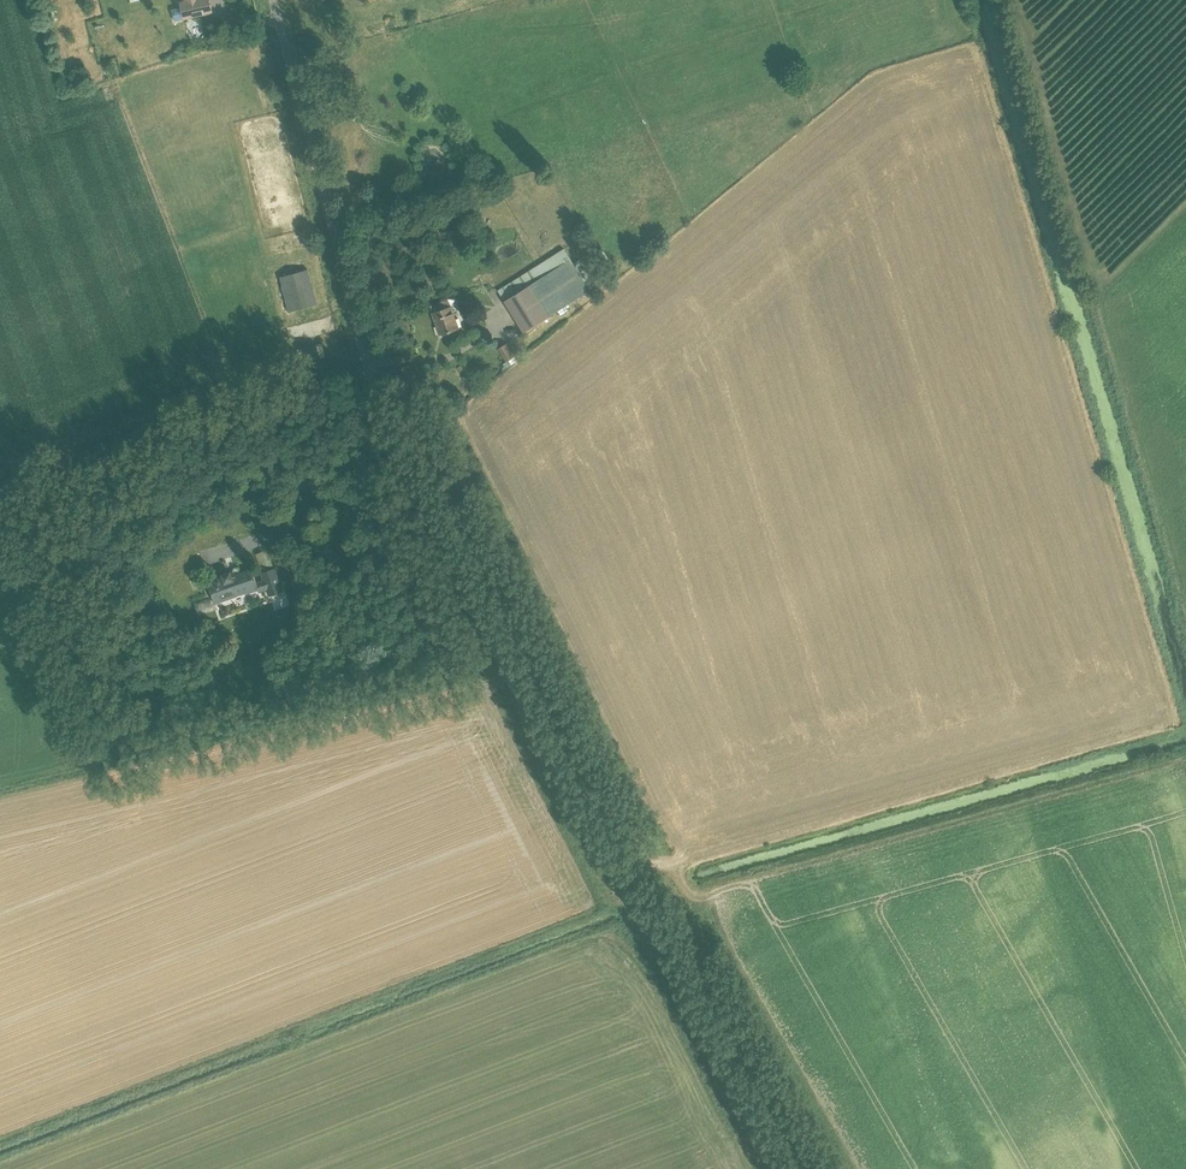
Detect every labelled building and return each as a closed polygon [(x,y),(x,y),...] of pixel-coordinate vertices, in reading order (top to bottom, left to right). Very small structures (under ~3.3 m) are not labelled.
[(185,1),(180,2),(181,7),(172,9),(175,21),(212,12),(209,0),(184,0),(185,1)] [(43,9),(45,19),(55,17),(53,6),(43,9)] [(193,36),(207,33),(205,22),(191,25),(193,36)] [(420,90),(414,93),(417,99),(423,96),(420,90)] [(454,228),(444,228),(444,236),(455,235),(454,228)] [(565,249),(497,289),(522,332),(594,288),(593,287),(588,279),(590,278),(579,259),(573,263),(565,249)] [(603,249),(597,253),(604,266),(611,262),(603,249)] [(290,310),(318,303),(309,269),(281,276),(290,310)] [(447,299),(429,305),(439,334),(457,328),(447,299)] [(503,342),(495,347),(504,361),(512,356),(503,342)] [(224,576),(208,582),(215,601),(222,599),(220,594),(232,590),(233,593),(246,588),(248,593),(259,589),(260,591),(268,588),(271,595),(283,591),(275,568),(263,572),(265,579),(258,582),(253,569),(233,576),(231,571),(223,574),(224,576)]
